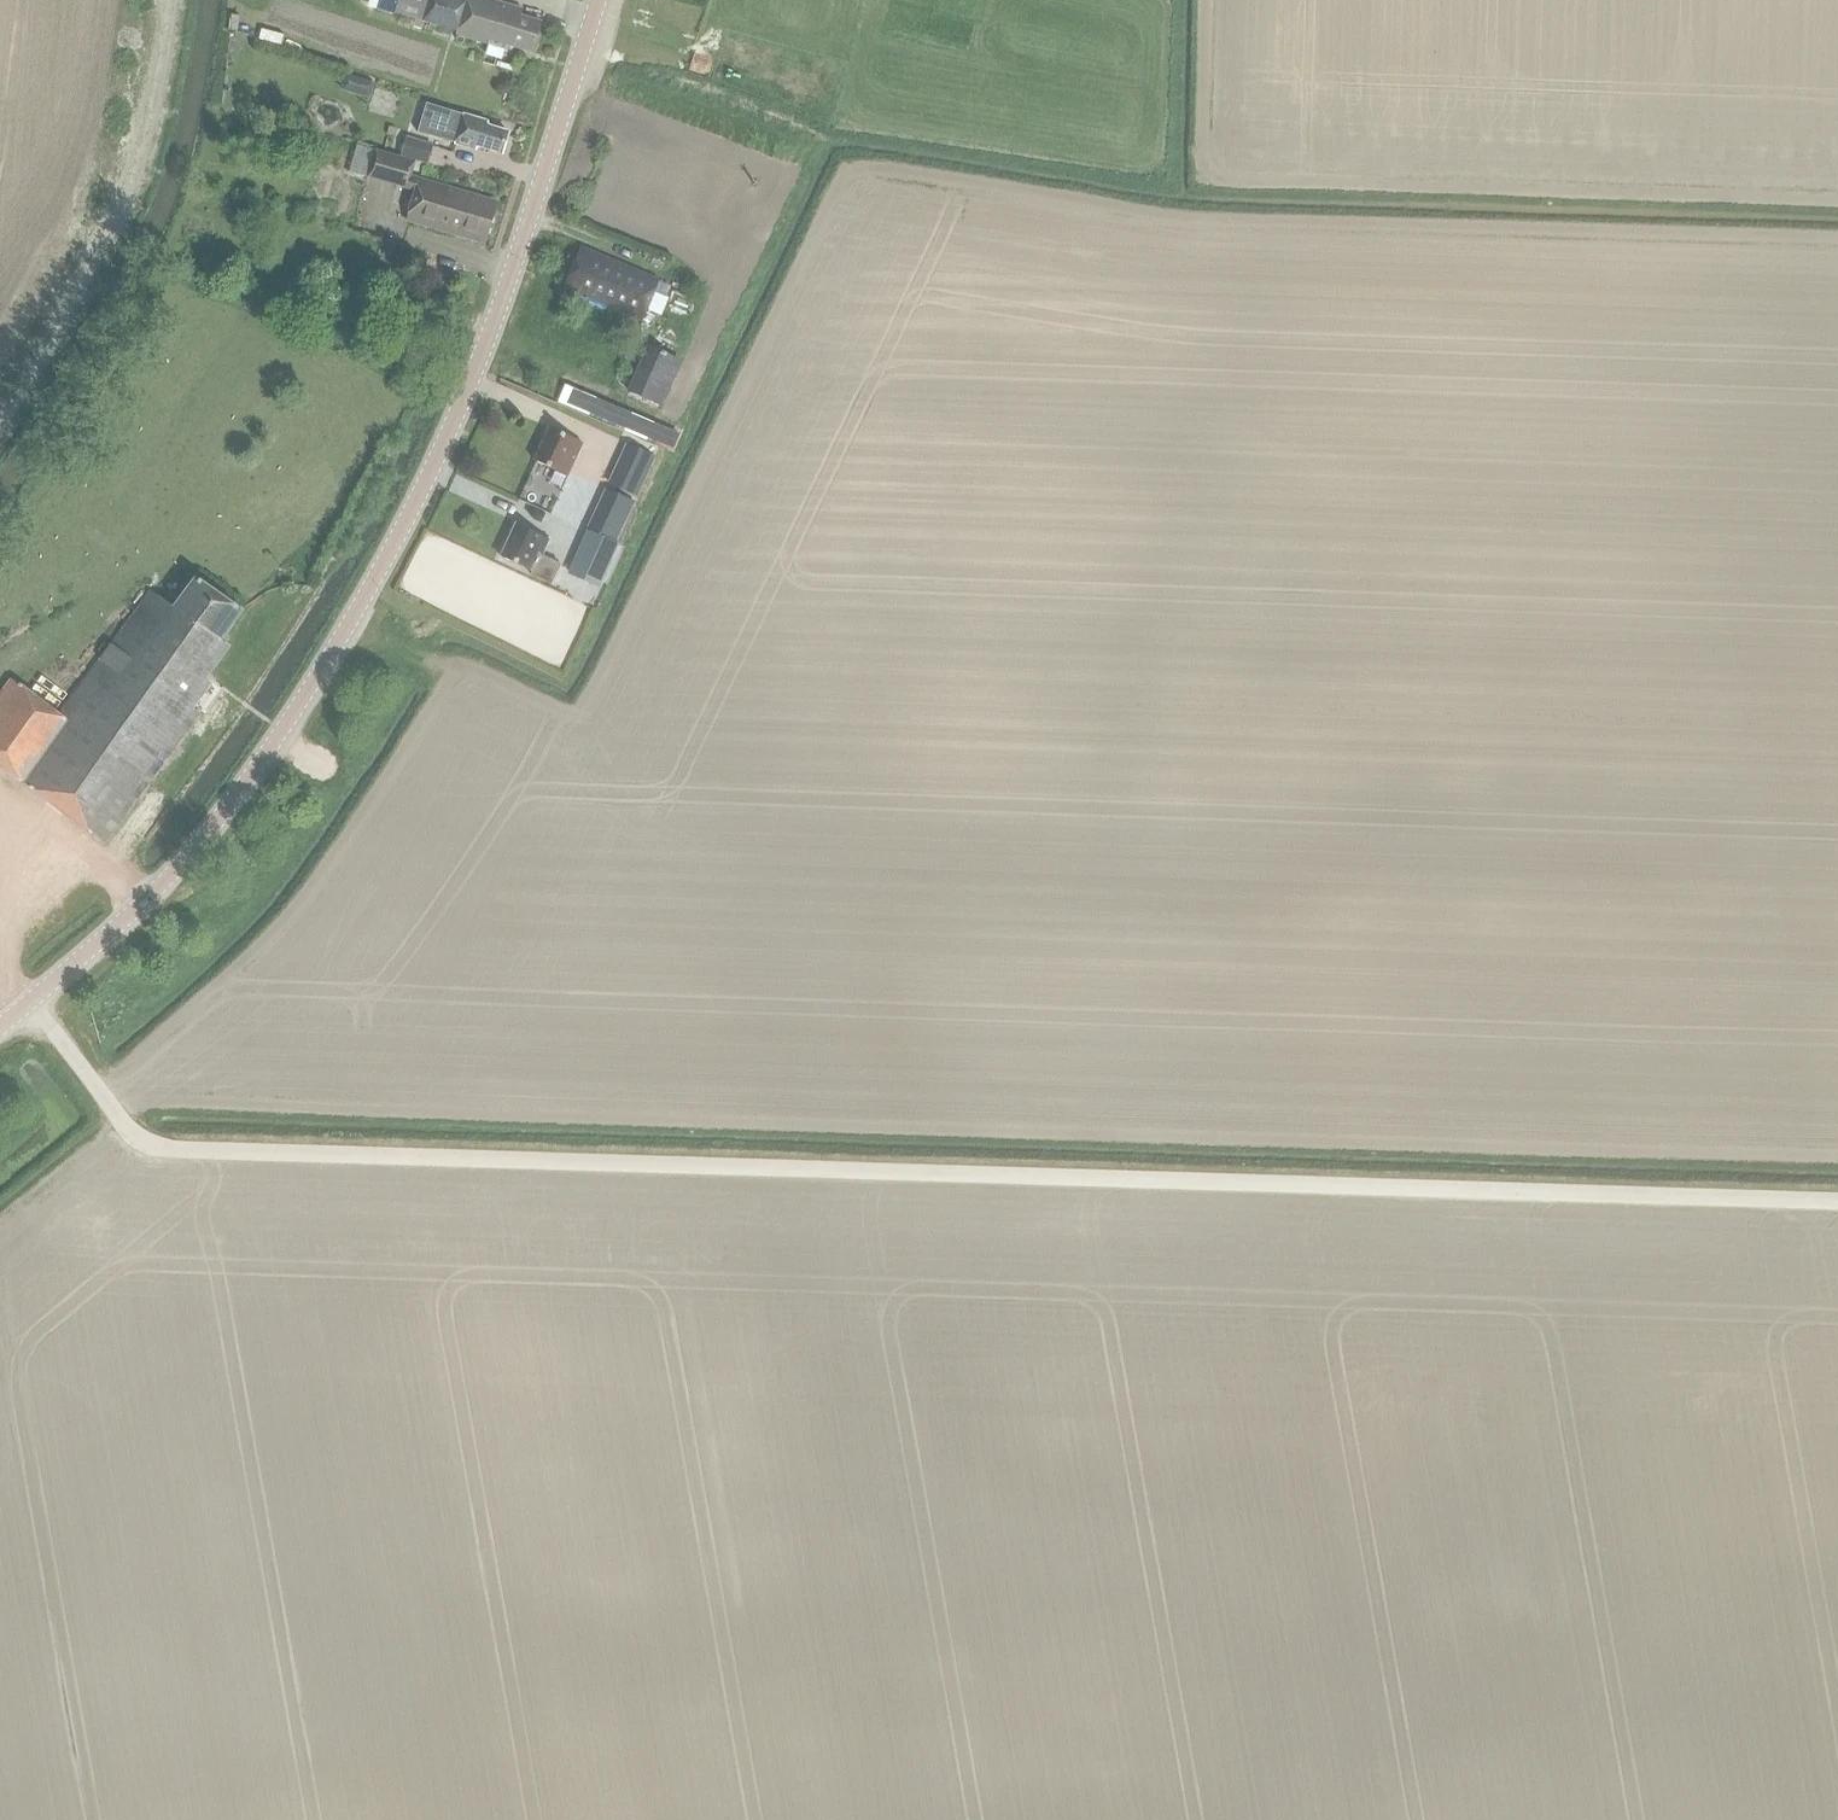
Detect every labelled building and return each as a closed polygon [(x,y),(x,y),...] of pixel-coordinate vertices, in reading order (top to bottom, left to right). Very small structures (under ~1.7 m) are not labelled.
[(399,1),(396,11),(459,30),(458,34),(507,49),(509,43),(533,50),(541,24),(520,17),(523,9),(491,0),(468,0),(467,2),(461,0),(399,0),(399,1)] [(355,94),(370,98),(374,83),(360,78),(355,94)] [(464,114),(426,103),(418,132),(477,150),(478,145),(504,153),(510,134),(489,127),(490,124),(464,116),(464,114)] [(413,139),(406,137),(402,150),(400,158),(428,166),(432,149),(434,145),(413,139)] [(349,172),(368,178),(376,151),(357,145),(349,172)] [(415,163),(376,151),(368,178),(417,193),(408,220),(455,235),(457,230),(485,239),(495,205),(410,179),(415,163)] [(660,280),(581,246),(563,289),(642,323),(660,280)] [(681,359),(648,345),(628,392),(661,406),(681,359)] [(580,445),(550,430),(535,460),(565,475),(580,445)] [(606,431),(597,451),(622,462),(631,442),(606,431)] [(617,543),(630,516),(602,503),(599,502),(587,529),(617,543)] [(532,572),(530,575),(550,584),(559,564),(541,556),(548,540),(516,525),(501,558),(532,572)] [(619,544),(601,536),(587,530),(567,574),(598,588),(619,544)] [(105,841),(199,711),(193,706),(210,683),(203,678),(228,643),(221,638),(242,610),(199,578),(178,607),(152,587),(60,713),(11,678),(0,694),(0,763),(105,841)]
